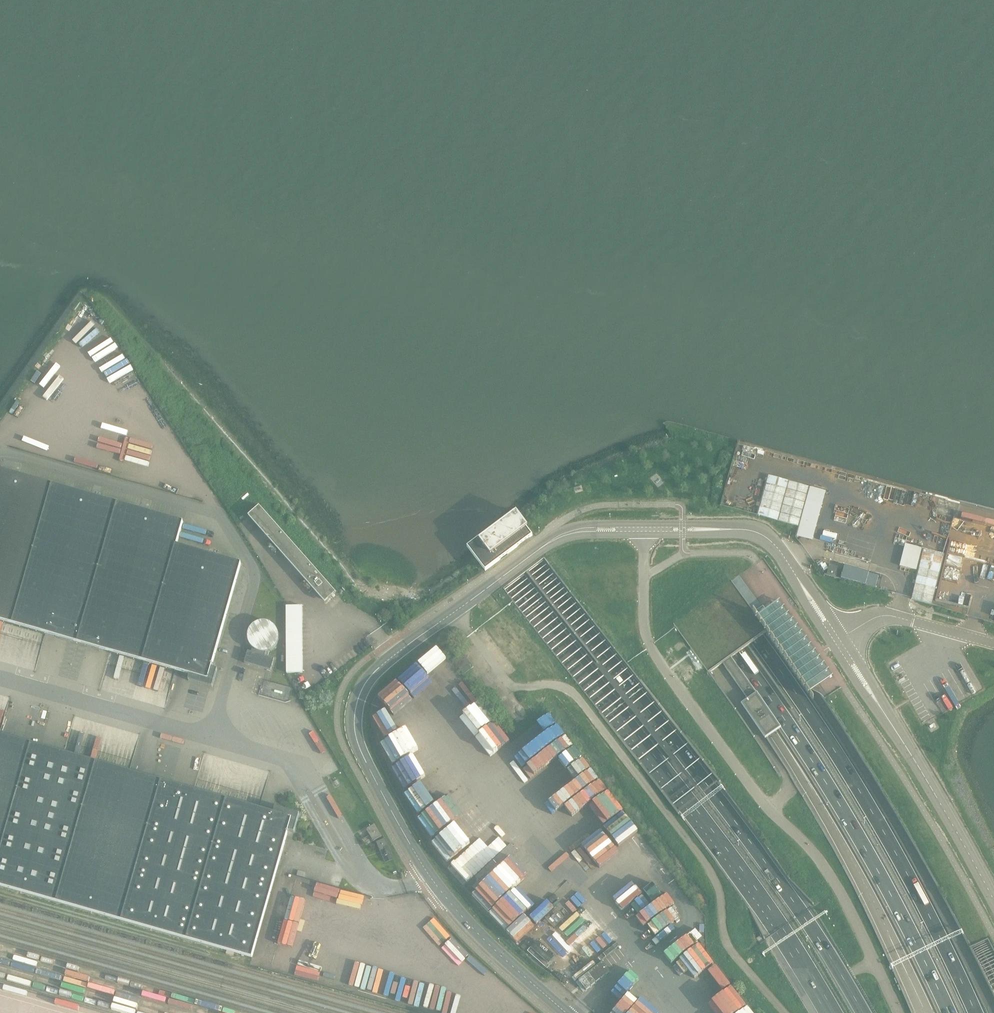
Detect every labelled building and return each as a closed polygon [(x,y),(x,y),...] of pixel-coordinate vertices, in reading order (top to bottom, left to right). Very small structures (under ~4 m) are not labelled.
[(241,564),(177,546),(183,523),(0,471),(0,621),(176,671),(190,675),(188,681),(212,688),(218,670),(212,668),(241,564)] [(809,487),(768,476),(757,516),(798,527),(809,487)] [(810,487),(796,536),(812,541),(826,492),(810,487)] [(336,593),(260,507),(250,515),(248,516),(325,603),(327,602),(336,593)] [(467,547),(484,570),(530,536),(513,513),(467,547)] [(916,571),(922,549),(905,544),(900,567),(916,571)] [(944,554),(923,549),(911,599),(932,604),(944,554)] [(830,565),(827,575),(835,578),(838,567),(830,565)] [(879,576),(869,573),(844,566),(841,578),(875,588),(879,576)] [(678,611),(667,619),(707,674),(713,670),(719,666),(729,659),(738,652),(742,649),(745,647),(755,640),(765,633),(765,632),(761,626),(765,624),(769,621),(771,619),(763,608),(762,609),(739,578),(733,582),(731,583),(727,577),(715,585),(678,611)] [(304,608),(287,607),(287,675),(304,675),(304,608)] [(248,651),(245,663),(271,671),(274,659),(265,656),(267,652),(265,652),(263,652),(262,652),(260,652),(259,652),(257,651),(256,650),(254,649),(253,648),(252,652),(248,651)] [(456,665),(466,657),(463,653),(453,660),(456,665)] [(731,658),(722,664),(748,701),(742,705),(765,738),(780,728),(757,695),(731,658)] [(467,659),(457,667),(464,675),(474,667),(471,664),(467,659)] [(527,758),(559,738),(546,718),(514,738),(527,758)] [(57,902),(122,921),(187,939),(252,958),(277,870),(288,831),(294,833),(299,814),(275,808),(274,813),(259,809),(227,800),(194,791),(162,781),(129,772),(97,763),(64,754),(32,744),(0,735),(0,886),(57,902)] [(383,836),(375,824),(372,826),(366,829),(373,841),(376,840),(383,836)] [(385,863),(393,859),(394,859),(385,838),(377,842),(385,863)] [(546,966),(555,957),(538,940),(529,950),(546,966)] [(603,962),(578,981),(579,981),(586,991),(610,972),(603,962)] [(651,986),(643,979),(636,987),(625,978),(604,1003),(615,1011),(613,1012),(628,1012),(651,986)]
